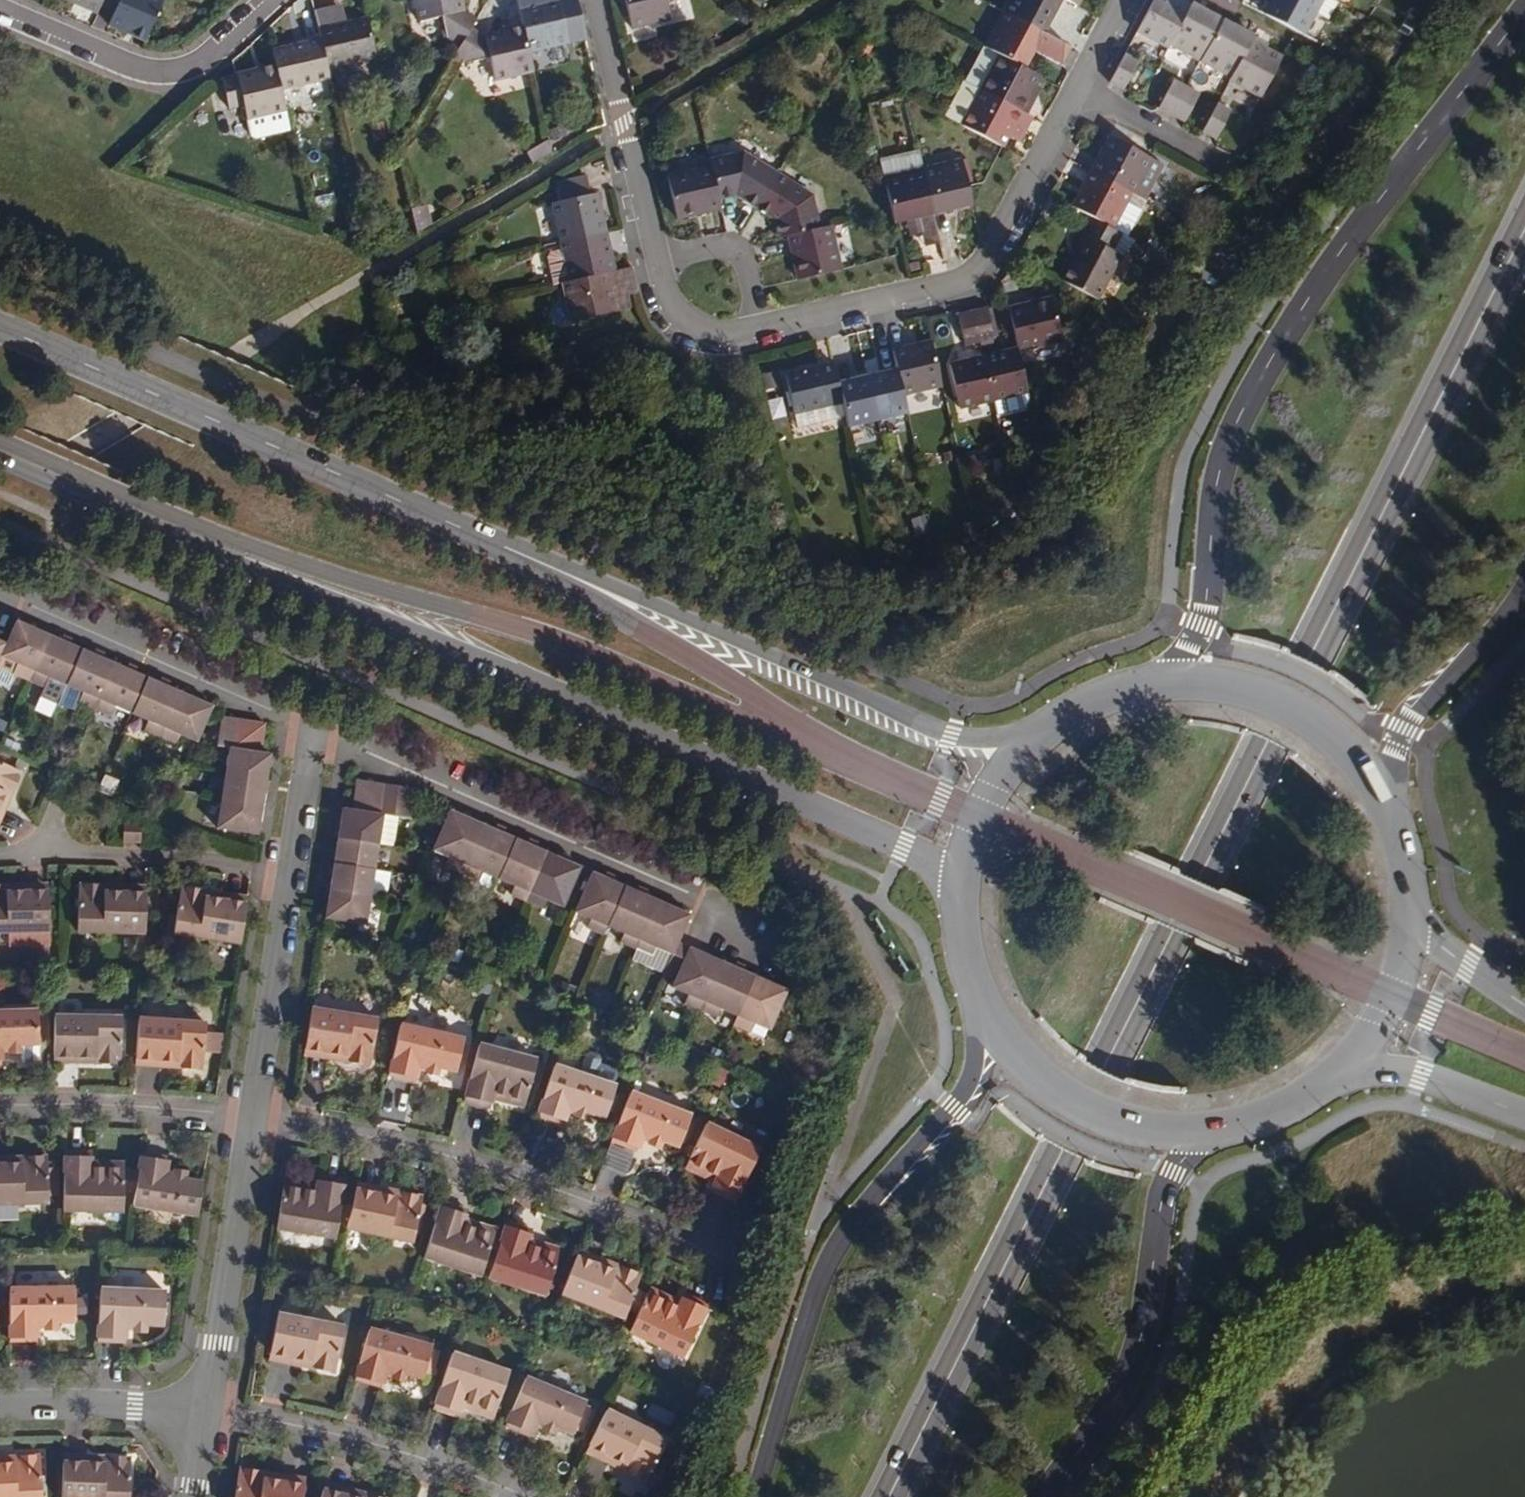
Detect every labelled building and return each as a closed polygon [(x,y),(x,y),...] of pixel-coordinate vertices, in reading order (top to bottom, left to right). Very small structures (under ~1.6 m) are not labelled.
[(97,8),(112,14),(107,25),(143,41),(161,0),(101,0),(97,8)] [(457,47),(469,28),(475,18),(471,16),(463,10),(460,0),(415,0),(419,20),(440,17),(446,40),(457,47)] [(518,9),(557,0),(516,0),(518,9)] [(527,51),(587,38),(578,0),(557,0),(518,9),(522,28),(527,51)] [(627,28),(667,21),(664,0),(622,0),(627,28)] [(1002,15),(1042,36),(1061,0),(1010,0),(1002,15)] [(1061,0),(1077,8),(1081,0),(1061,0)] [(1169,46),(1189,9),(1171,0),(1153,0),(1137,31),(1167,49),(1169,46)] [(1265,16),(1305,36),(1324,0),(1273,0),(1265,16)] [(1191,5),(1189,9),(1169,46),(1200,63),(1222,22),(1191,5)] [(319,40),(326,69),(374,58),(365,18),(344,23),(342,10),(329,14),(327,9),(313,12),(317,29),(319,40)] [(1042,36),(1002,15),(983,51),(997,58),(1023,72),(1042,36)] [(1200,63),(1230,80),(1250,43),(1253,38),(1222,22),(1200,63)] [(531,72),(527,51),(522,28),(483,38),(469,28),(457,47),(452,55),(468,64),(489,58),(494,81),(531,72)] [(271,50),(275,67),(280,91),(328,79),(326,69),(319,40),(271,50)] [(1250,43),(1230,80),(1230,82),(1259,98),(1280,59),(1250,43)] [(965,86),(979,93),(997,58),(983,51),(965,86)] [(1139,62),(1124,54),(1109,83),(1124,92),(1139,62)] [(1023,72),(997,58),(979,93),(1018,114),(1030,92),(1037,79),(1023,72)] [(280,91),(275,67),(220,80),(227,111),(242,107),(245,120),(285,110),(280,91)] [(1171,118),(1187,88),(1175,81),(1160,111),(1171,118)] [(960,129),(979,93),(965,86),(946,122),(960,129)] [(1201,96),(1187,88),(1171,118),(1185,125),(1201,96)] [(1030,92),(1018,114),(1025,118),(1036,95),(1030,92)] [(1018,114),(979,93),(960,129),(1000,149),(1005,138),(1013,143),(1019,133),(1022,134),(1029,120),(1025,118),(1018,114)] [(1233,113),(1218,104),(1202,134),(1218,142),(1233,113)] [(1022,134),(1019,133),(1013,143),(1016,145),(1022,134)] [(1107,136),(1089,171),(1129,193),(1148,157),(1107,136)] [(530,150),(533,164),(550,154),(548,146),(530,150)] [(733,195),(754,208),(777,170),(742,150),(706,161),(707,164),(715,200),(733,195)] [(920,170),(916,156),(878,164),(882,179),(920,170)] [(960,161),(920,170),(931,215),(972,206),(967,185),(960,161)] [(717,208),(715,200),(707,164),(663,175),(674,219),(717,208)] [(778,237),(785,235),(818,227),(810,187),(777,170),(754,208),(773,219),(778,237)] [(931,215),(920,170),(882,179),(889,210),(892,224),(903,222),(918,218),(931,215)] [(1129,193),(1089,171),(1069,209),(1088,220),(1110,230),(1117,234),(1125,238),(1138,212),(1136,211),(1123,204),(1129,193)] [(551,203),(560,244),(606,234),(597,193),(588,195),(584,177),(553,184),(556,202),(551,203)] [(1142,199),(1129,193),(1123,204),(1136,211),(1142,199)] [(918,218),(921,231),(925,250),(939,247),(931,215),(918,218)] [(906,235),(921,231),(918,218),(903,222),(906,235)] [(1110,230),(1088,220),(1079,237),(1082,239),(1059,283),(1093,302),(1116,257),(1107,253),(1117,234),(1110,230)] [(818,227),(785,235),(796,279),(839,269),(829,224),(818,227)] [(569,282),(614,271),(606,234),(560,244),(569,282)] [(569,282),(562,253),(551,255),(548,260),(554,285),(564,283),(569,282)] [(632,267),(614,271),(569,282),(564,283),(572,323),(618,312),(614,293),(637,288),(635,278),(632,267)] [(639,294),(637,288),(614,293),(618,312),(631,309),(627,296),(639,294)] [(1006,310),(1016,350),(1059,340),(1051,300),(1006,310)] [(971,312),(978,343),(993,340),(986,308),(971,312)] [(963,347),(978,343),(971,312),(957,315),(963,347)] [(888,352),(893,371),(898,396),(940,388),(929,343),(888,352)] [(1026,394),(1016,350),(982,358),(992,402),(1026,394)] [(956,410),(992,402),(982,358),(947,366),(956,410)] [(789,414),(839,404),(834,384),(830,364),(780,375),(788,414),(789,414)] [(864,377),(874,421),(902,415),(898,396),(893,371),(864,377)] [(834,384),(839,404),(842,418),(844,427),(874,421),(864,377),(834,384)] [(842,418),(839,404),(789,414),(793,430),(842,418)] [(20,620),(10,644),(2,660),(21,668),(17,674),(32,681),(53,635),(20,620)] [(72,643),(74,638),(66,634),(63,640),(72,643)] [(67,689),(85,649),(63,640),(53,635),(32,681),(45,686),(48,680),(67,689)] [(0,639),(0,665),(2,660),(10,644),(0,639)] [(82,702),(97,709),(117,663),(105,658),(95,654),(85,649),(67,689),(84,697),(82,702)] [(95,654),(105,658),(108,653),(98,649),(95,654)] [(117,663),(97,709),(110,715),(113,708),(132,718),(149,678),(137,672),(128,668),(117,663)] [(137,672),(139,667),(130,663),(128,668),(137,672)] [(161,683),(149,678),(132,718),(149,725),(146,731),(161,738),(182,692),(170,687),(161,683)] [(170,687),(173,682),(163,678),(161,683),(170,687)] [(214,707),(182,692),(161,738),(176,744),(178,738),(196,746),(214,707)] [(271,754),(262,752),(247,750),(234,748),(237,718),(222,716),(217,747),(231,749),(227,773),(267,780),(271,754)] [(252,720),(237,718),(234,748),(247,750),(252,720)] [(252,720),(247,750),(262,752),(267,722),(252,720)] [(12,794),(22,770),(0,760),(0,801),(4,791),(12,794)] [(263,805),(267,780),(227,773),(223,798),(263,805)] [(357,780),(352,810),(368,812),(373,783),(357,780)] [(382,814),(387,785),(373,783),(368,812),(382,814)] [(395,847),(400,818),(396,817),(401,787),(387,785),(382,814),(368,812),(352,810),(343,808),(339,837),(380,844),(395,847)] [(396,817),(400,818),(411,820),(416,789),(401,787),(396,817)] [(12,794),(4,791),(0,801),(0,822),(12,794)] [(258,835),(263,805),(223,798),(218,828),(258,835)] [(462,873),(484,824),(451,810),(444,825),(433,848),(452,857),(447,867),(462,873)] [(484,824),(462,873),(479,881),(483,870),(500,877),(516,839),(504,834),(495,830),(484,824)] [(140,825),(122,825),(122,843),(140,843),(140,825)] [(504,834),(506,829),(497,825),(495,830),(504,834)] [(377,871),(380,844),(339,837),(335,864),(377,871)] [(512,895),(528,902),(549,854),(537,848),(527,843),(516,839),(500,877),(517,886),(512,895)] [(537,848),(538,843),(529,839),(527,843),(537,848)] [(549,854),(528,902),(544,909),(549,899),(565,907),(582,868),(560,858),(549,854)] [(570,862),(571,858),(562,854),(560,858),(570,862)] [(377,871),(335,864),(331,889),(373,896),(377,871)] [(587,928),(604,935),(625,887),(614,882),(605,878),(593,872),(576,912),(592,919),(587,928)] [(614,882),(616,878),(607,874),(605,878),(614,882)] [(49,881),(7,882),(7,891),(9,891),(49,891),(49,881)] [(49,891),(9,891),(7,891),(7,882),(0,882),(0,929),(49,928),(49,891)] [(146,931),(148,893),(147,893),(105,890),(105,883),(80,882),(77,929),(146,931)] [(148,884),(105,883),(105,890),(147,893),(148,893),(148,884)] [(240,944),(246,906),(205,899),(205,898),(207,892),(178,887),(171,932),(240,944)] [(625,887),(604,935),(620,942),(624,932),(640,940),(658,902),(645,896),(636,891),(625,887)] [(645,896),(647,891),(638,887),(636,891),(645,896)] [(368,926),(373,896),(331,889),(326,920),(368,926)] [(205,899),(246,906),(247,898),(207,892),(205,898),(205,899)] [(658,902),(640,940),(635,949),(653,957),(657,947),(673,955),(678,943),(691,916),(658,902)] [(678,943),(673,955),(669,963),(680,969),(671,988),(688,996),(683,1005),(699,1012),(721,962),(678,943)] [(719,1010),(737,1018),(754,977),(742,972),(733,968),(721,962),(699,1012),(715,1018),(719,1010)] [(733,968),(742,972),(744,967),(736,962),(733,968)] [(754,977),(737,1018),(733,1027),(750,1034),(753,1024),(770,1032),(788,992),(754,977)] [(377,1017),(313,1006),(307,1046),(346,1052),(345,1060),(369,1064),(377,1017)] [(1,1064),(1,1053),(1,1047),(9,1047),(9,1053),(23,1052),(24,1063),(35,1063),(41,1057),(41,1039),(41,1031),(40,1014),(40,1009),(0,1010),(0,1064),(1,1064)] [(55,1016),(54,1054),(97,1056),(97,1064),(124,1065),(125,1018),(55,1016)] [(138,1018),(135,1057),(179,1059),(178,1068),(203,1069),(206,1022),(138,1018)] [(419,1061),(427,1063),(426,1069),(437,1072),(439,1064),(456,1068),(465,1037),(402,1021),(390,1072),(416,1079),(418,1067),(419,1061)] [(496,1090),(526,1098),(537,1058),(480,1042),(465,1099),(491,1106),(493,1099),(496,1090)] [(346,1052),(307,1046),(305,1054),(345,1060),(346,1052)] [(97,1056),(54,1054),(54,1063),(97,1064),(97,1056)] [(135,1065),(178,1068),(179,1059),(135,1057),(135,1065)] [(570,1104),(577,1106),(574,1114),(586,1118),(588,1109),(605,1116),(616,1085),(555,1064),(539,1113),(564,1121),(567,1111),(570,1104)] [(524,1106),(526,1098),(496,1090),(493,1099),(524,1106)] [(642,1134),(650,1137),(648,1144),(657,1147),(660,1141),(680,1148),(691,1117),(630,1092),(610,1141),(636,1151),(639,1140),(642,1134)] [(574,1114),(577,1106),(570,1104),(567,1111),(574,1114)] [(719,1176),(716,1182),(712,1190),(737,1202),(763,1150),(707,1122),(688,1161),(719,1176)] [(642,1134),(639,1140),(648,1144),(650,1137),(642,1134)] [(622,1195),(634,1152),(610,1146),(598,1189),(622,1195)] [(124,1171),(124,1169),(91,1168),(92,1150),(65,1149),(64,1208),(123,1210),(123,1193),(124,1171)] [(138,1172),(134,1206),(197,1215),(203,1182),(185,1179),(185,1171),(174,1169),(174,1178),(167,1176),(169,1156),(141,1153),(138,1172)] [(23,1155),(23,1164),(22,1164),(0,1164),(0,1203),(49,1202),(48,1155),(23,1155)] [(0,1155),(0,1164),(22,1164),(23,1164),(23,1155),(0,1155)] [(124,1169),(125,1160),(92,1159),(91,1168),(124,1169)] [(685,1168),(716,1182),(719,1176),(688,1161),(685,1168)] [(135,1194),(138,1172),(124,1171),(123,1193),(135,1194)] [(317,1188),(285,1182),(279,1224),(335,1234),(339,1212),(343,1189),(345,1176),(320,1172),(318,1180),(317,1188)] [(317,1188),(318,1180),(286,1176),(285,1182),(317,1188)] [(398,1188),(357,1179),(355,1186),(396,1195),(398,1188)] [(424,1194),(398,1188),(396,1195),(355,1186),(354,1192),(349,1214),(347,1225),(413,1239),(424,1194)] [(349,1214),(354,1192),(343,1189),(339,1212),(349,1214)] [(477,1274),(482,1258),(489,1236),(490,1233),(464,1225),(467,1217),(470,1209),(442,1200),(424,1256),(477,1274)] [(490,1233),(493,1225),(467,1217),(464,1225),(490,1233)] [(544,1297),(557,1257),(527,1246),(532,1230),(505,1221),(499,1239),(492,1261),(487,1278),(544,1297)] [(492,1261),(499,1239),(489,1236),(482,1258),(492,1261)] [(557,1257),(560,1250),(530,1239),(527,1246),(557,1257)] [(615,1269),(578,1251),(575,1259),(612,1276),(615,1269)] [(617,1323),(620,1316),(631,1295),(637,1280),(615,1269),(612,1276),(575,1259),(561,1295),(617,1323)] [(34,1328),(33,1321),(42,1321),(42,1328),(55,1328),(55,1320),(74,1320),(73,1287),(9,1286),(9,1341),(34,1341),(34,1328)] [(647,1288),(643,1296),(673,1310),(676,1303),(647,1288)] [(122,1323),(131,1324),(130,1333),(142,1333),(142,1324),(161,1325),(163,1292),(100,1289),(97,1341),(122,1343),(122,1323)] [(630,1322),(641,1299),(631,1295),(620,1316),(630,1322)] [(673,1310),(643,1296),(641,1299),(630,1322),(625,1333),(679,1360),(705,1309),(680,1296),(676,1303),(673,1310)] [(280,1307),(273,1345),(316,1353),(315,1362),(340,1366),(347,1319),(280,1307)] [(385,1362),(394,1364),(392,1372),(402,1375),(404,1367),(423,1372),(432,1340),(370,1322),(355,1373),(381,1380),(383,1370),(385,1362)] [(130,1333),(131,1324),(122,1323),(122,1332),(130,1333)] [(272,1353),(315,1362),(316,1353),(273,1345),(272,1353)] [(462,1400),(494,1411),(508,1371),(451,1351),(431,1408),(457,1416),(460,1407),(462,1400)] [(392,1372),(394,1364),(385,1362),(383,1370),(392,1372)] [(584,1399),(524,1374),(504,1422),(529,1433),(534,1422),(536,1416),(544,1418),(541,1426),(553,1430),(556,1423),(570,1430),(584,1399)] [(491,1418),(494,1411),(462,1400),(460,1407),(491,1418)] [(604,1409),(587,1443),(625,1463),(621,1471),(644,1483),(664,1440),(604,1409)] [(534,1422),(541,1426),(544,1418),(536,1416),(534,1422)] [(625,1463),(587,1443),(583,1452),(621,1471),(625,1463)] [(106,1456),(66,1455),(65,1464),(105,1466),(106,1456)] [(16,1457),(17,1464),(0,1465),(0,1496),(43,1496),(43,1456),(16,1457)] [(106,1456),(105,1466),(65,1464),(63,1496),(130,1496),(132,1457),(106,1456)] [(0,1457),(0,1465),(17,1464),(16,1457),(0,1457)] [(306,1483),(266,1476),(267,1467),(241,1463),(235,1496),(304,1496),(306,1483)] [(308,1474),(267,1467),(266,1476),(306,1483),(308,1474)] [(325,1479),(323,1487),(359,1496),(362,1496),(364,1489),(325,1479)] [(323,1487),(320,1496),(359,1496),(323,1487)]
